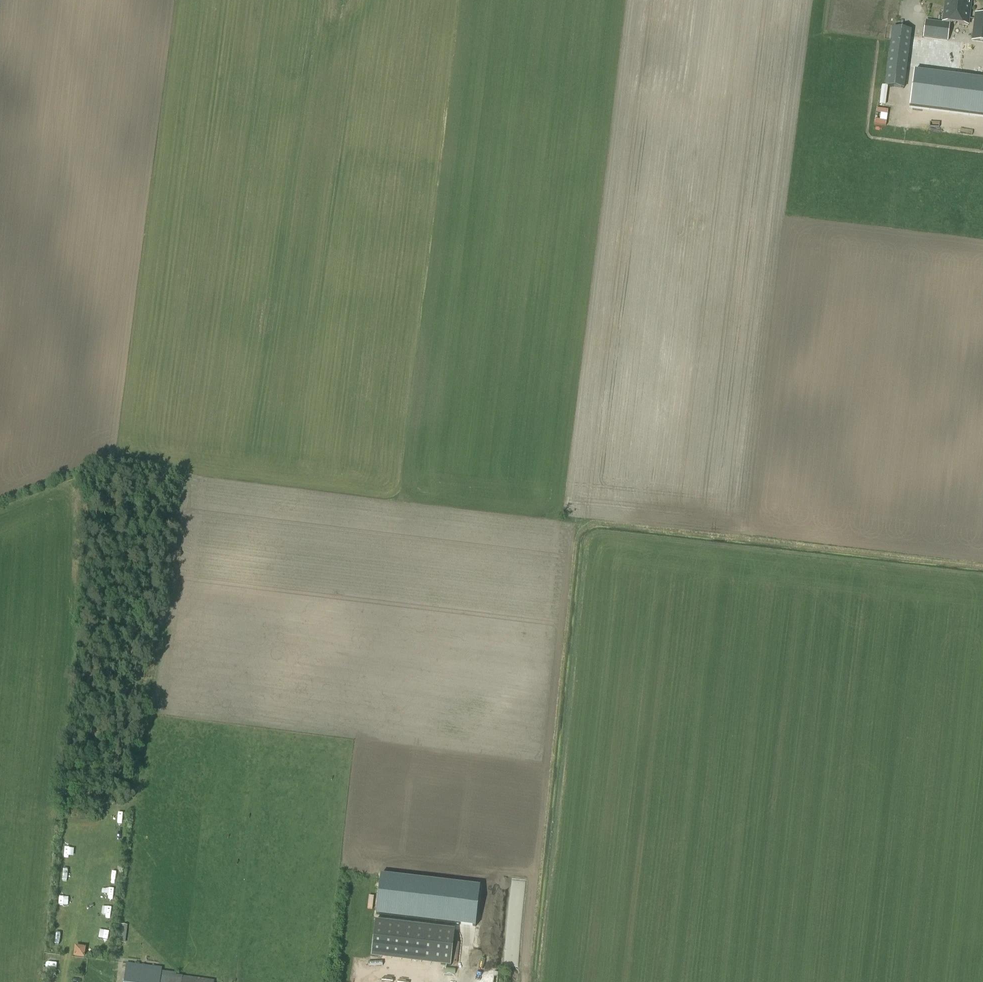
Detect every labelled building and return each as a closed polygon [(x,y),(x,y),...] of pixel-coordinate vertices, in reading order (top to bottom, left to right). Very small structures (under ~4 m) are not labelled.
[(958,0),(944,0),(941,22),(955,24),(958,0)] [(972,0),(958,0),(955,24),(969,26),(972,0)] [(971,41),(982,42),(982,14),(975,13),(971,41)] [(925,21),(923,39),(948,42),(950,24),(925,21)] [(904,89),(912,31),(892,28),(885,87),(904,89)] [(944,93),(949,50),(934,48),(926,47),(920,90),(944,93)] [(111,825),(121,829),(125,819),(115,815),(111,825)] [(77,856),(78,846),(66,846),(65,856),(77,856)] [(74,874),(74,865),(64,864),(64,874),(74,874)] [(118,880),(119,868),(110,867),(109,880),(118,880)] [(480,887),(382,875),(376,914),(475,926),(480,887)] [(72,897),(72,887),(62,887),(62,897),(72,897)] [(68,921),(68,912),(58,913),(59,921),(68,921)] [(374,935),(373,951),(407,953),(405,952),(419,952),(439,960),(448,961),(450,955),(451,939),(409,937),(397,933),(393,932),(393,926),(385,923),(385,931),(376,931),(374,935)] [(119,924),(119,939),(129,939),(129,924),(119,924)] [(446,938),(447,928),(404,925),(403,935),(446,938)] [(103,939),(109,941),(112,929),(106,928),(103,939)] [(86,947),(75,946),(73,957),(85,959),(86,947)] [(214,980),(153,974),(154,968),(126,965),(124,981),(214,981),(214,980)] [(486,981),(500,981),(500,971),(486,971),(486,981)]
